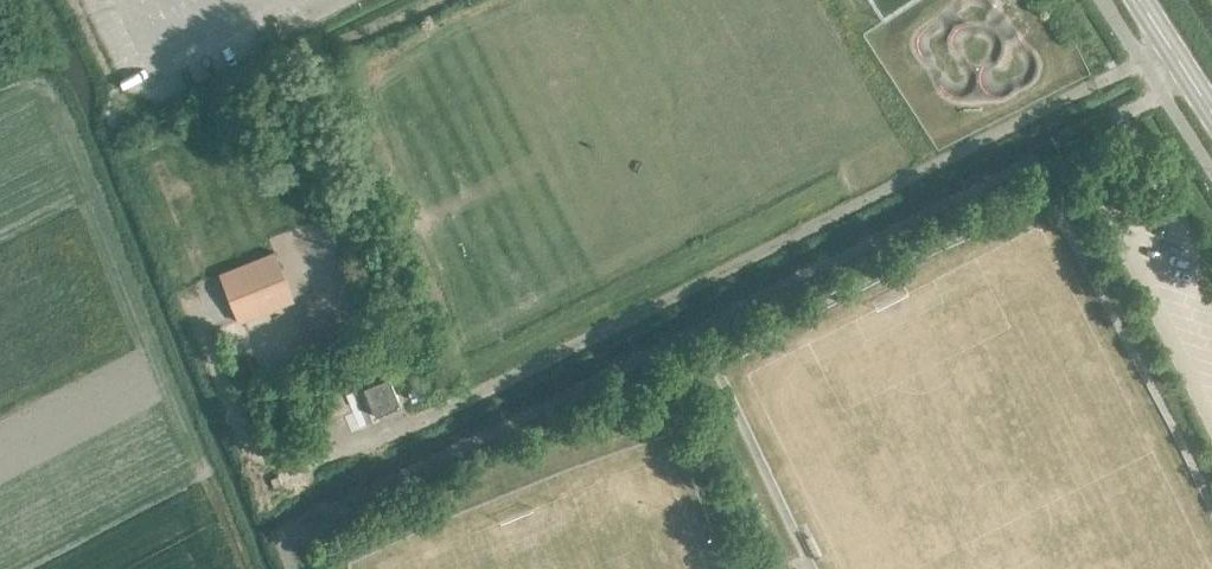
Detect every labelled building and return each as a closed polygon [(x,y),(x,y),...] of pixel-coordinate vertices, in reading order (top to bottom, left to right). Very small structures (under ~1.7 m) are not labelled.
[(770,8),(783,0),(765,0),(770,8)] [(274,249),(218,271),(239,320),(293,299),(274,249)] [(376,416),(400,406),(388,377),(364,387),(376,416)] [(273,494),(283,490),(277,475),(267,479),(273,494)]
